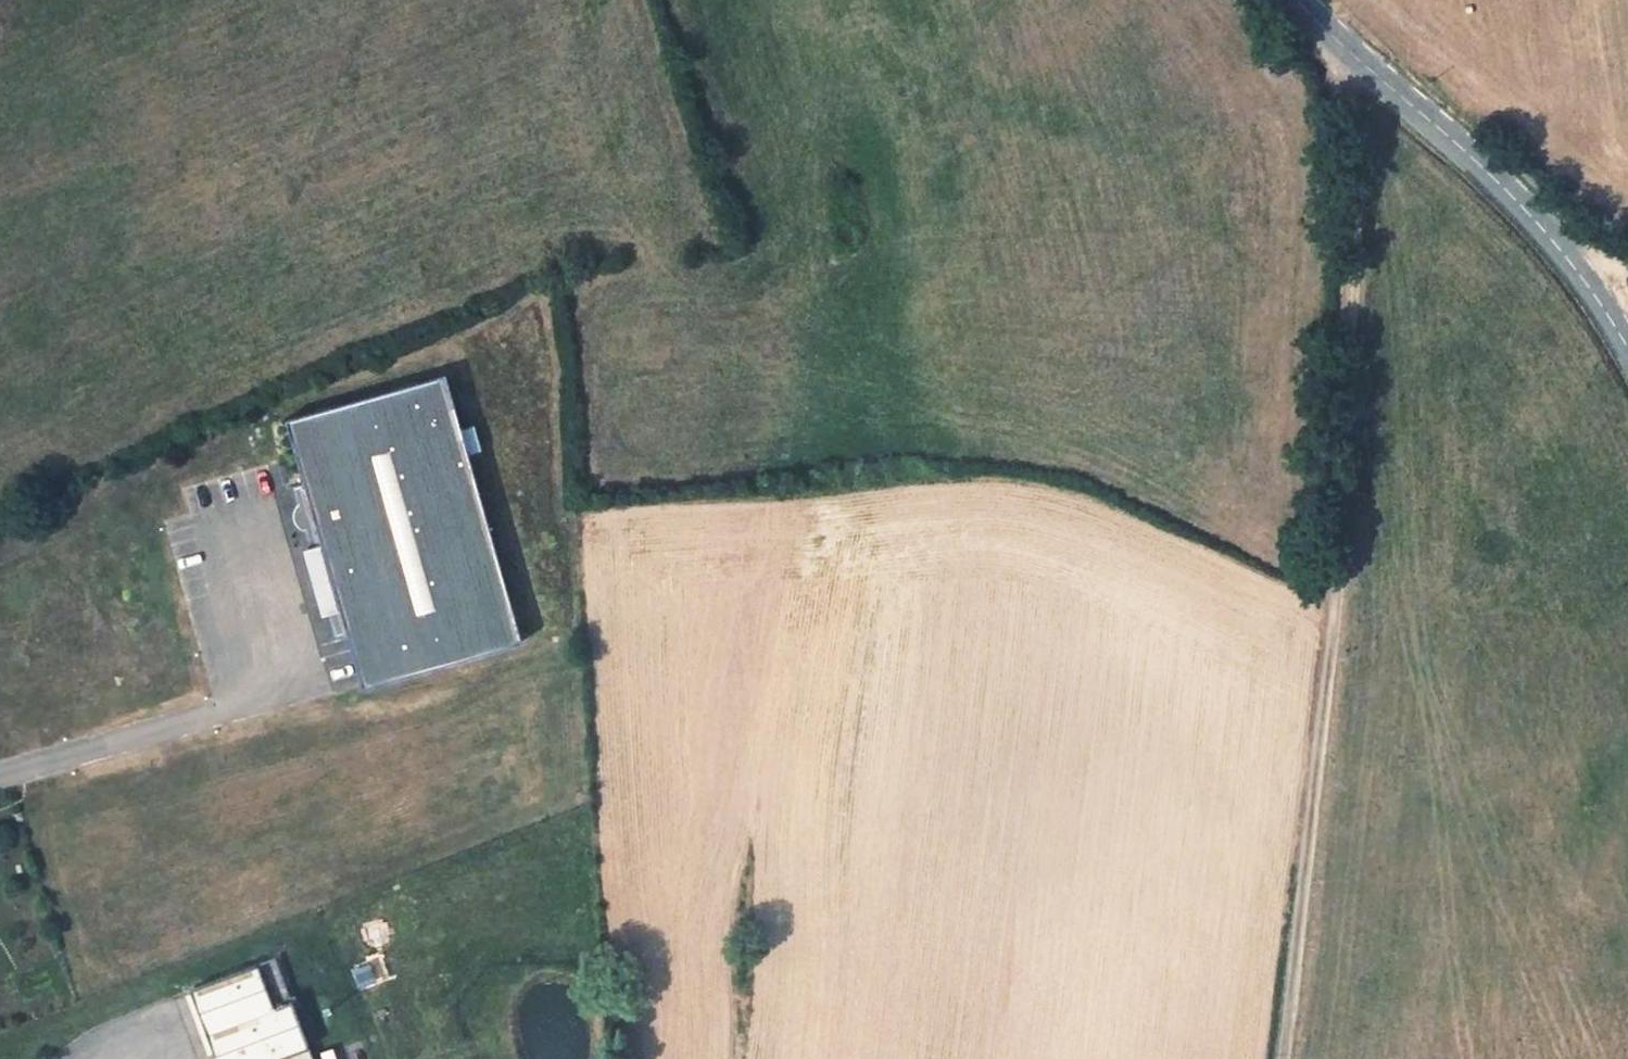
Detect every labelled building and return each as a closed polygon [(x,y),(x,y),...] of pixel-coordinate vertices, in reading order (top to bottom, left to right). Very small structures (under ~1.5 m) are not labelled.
[(440,376),(282,423),(301,486),(289,490),(307,553),(319,549),(337,609),(326,613),(334,641),(346,637),(361,689),(520,642),(440,376)] [(275,961),(190,993),(210,1045),(215,1057),(210,1058),(313,1058),(309,1050),(275,961)]
